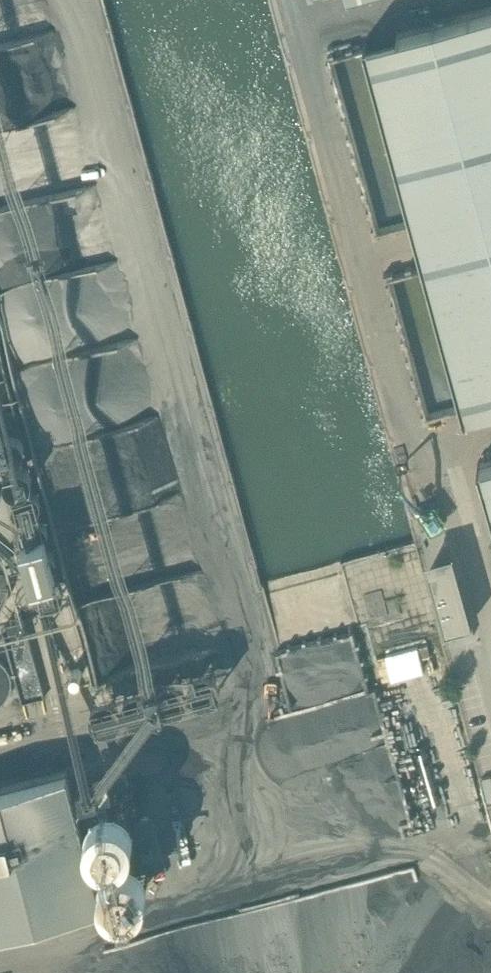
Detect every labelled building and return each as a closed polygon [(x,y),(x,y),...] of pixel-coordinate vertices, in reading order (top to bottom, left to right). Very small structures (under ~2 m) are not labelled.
[(490,405),(490,7),(367,39),(466,412),(490,405)] [(478,461),(490,509),(490,457),(478,461)] [(30,517),(41,555),(66,548),(55,510),(30,517)] [(453,550),(427,558),(446,628),(473,621),(453,550)] [(378,667),(317,681),(325,714),(368,704),(379,751),(397,747),(378,667)] [(140,771),(159,767),(150,727),(131,732),(140,771)] [(481,760),(486,783),(490,782),(490,758),(481,760)] [(102,901),(69,770),(0,788),(0,928),(102,901)] [(126,773),(105,779),(107,789),(128,783),(126,773)]
